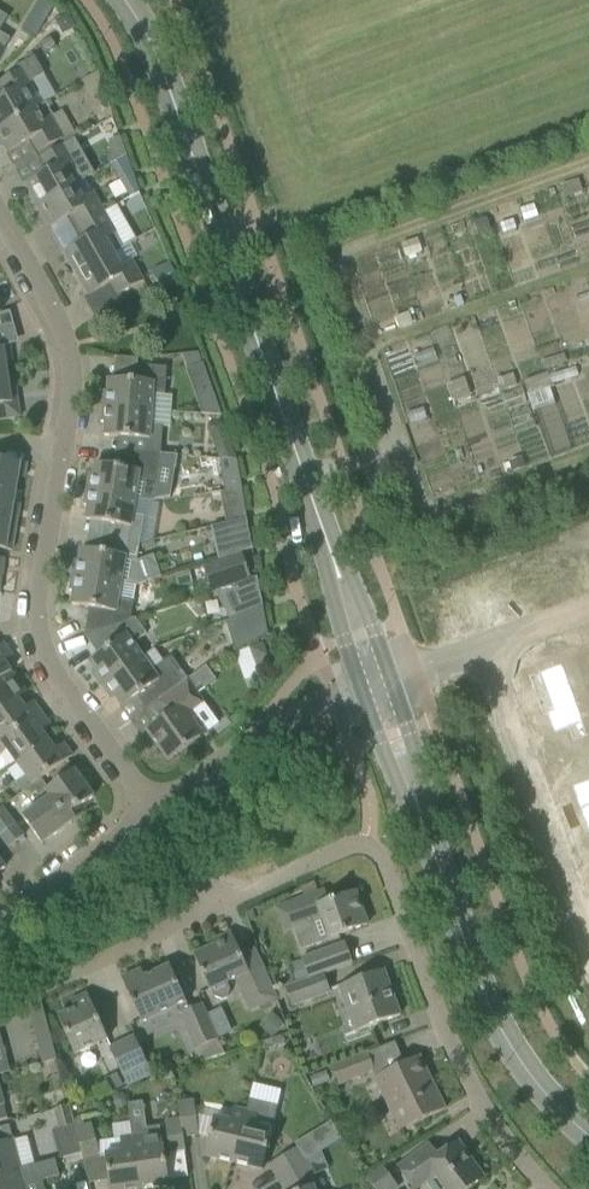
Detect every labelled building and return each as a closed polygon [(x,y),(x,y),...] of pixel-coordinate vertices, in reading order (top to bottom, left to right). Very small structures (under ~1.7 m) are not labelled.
[(68,13),(55,21),(60,29),(67,31),(76,26),(68,13)] [(11,39),(0,32),(0,56),(11,39)] [(44,103),(45,103),(33,81),(44,75),(35,57),(13,69),(17,72),(0,82),(0,92),(3,97),(0,98),(0,128),(44,103)] [(0,128),(0,140),(8,154),(29,142),(36,154),(64,139),(51,116),(44,103),(0,128)] [(110,164),(127,155),(119,136),(109,140),(110,164)] [(25,184),(38,206),(85,179),(92,175),(85,162),(77,166),(65,145),(38,160),(45,172),(25,184)] [(71,216),(78,228),(104,213),(92,192),(85,179),(38,206),(50,228),(71,216)] [(63,252),(76,274),(112,253),(113,254),(124,247),(116,234),(104,213),(78,228),(84,240),(63,252)] [(486,218),(477,220),(482,234),(490,231),(486,218)] [(112,253),(76,274),(89,296),(109,284),(116,297),(143,281),(131,260),(120,266),(113,254),(112,253)] [(169,262),(152,270),(160,288),(161,290),(178,282),(176,279),(170,265),(169,264),(169,263),(169,262)] [(10,347),(0,348),(0,377),(6,376),(7,375),(6,363),(12,362),(10,347)] [(201,364),(188,369),(204,414),(221,415),(203,364),(201,364)] [(103,392),(102,407),(151,411),(152,395),(164,396),(166,368),(151,367),(127,365),(126,380),(108,379),(107,392),(103,392)] [(553,451),(571,444),(541,373),(512,385),(516,394),(504,399),(513,419),(536,410),(553,451)] [(0,377),(0,420),(20,417),(16,388),(9,389),(7,375),(6,376),(0,377)] [(577,380),(588,431),(588,377),(577,380)] [(472,397),(451,404),(459,427),(480,420),(472,397)] [(118,437),(115,451),(161,455),(161,454),(163,428),(149,427),(151,411),(102,407),(101,423),(105,423),(104,436),(118,437)] [(224,424),(209,429),(214,445),(230,439),(225,424),(224,424)] [(158,467),(175,469),(177,455),(161,454),(161,455),(115,451),(113,466),(95,463),(93,476),(89,475),(86,490),(134,498),(137,483),(155,486),(158,467)] [(15,492),(18,478),(24,478),(26,463),(0,459),(0,490),(15,492)] [(15,492),(0,490),(0,519),(17,522),(21,493),(15,492)] [(103,522),(101,538),(139,544),(144,517),(131,514),(134,498),(86,490),(84,505),(87,506),(86,519),(103,522)] [(0,519),(0,549),(12,551),(17,522),(0,519)] [(250,535),(212,544),(216,559),(252,547),(250,535)] [(144,583),(136,562),(139,544),(101,538),(98,552),(80,548),(78,562),(74,561),(72,577),(136,586),(144,583)] [(204,568),(212,590),(248,578),(241,555),(204,568)] [(131,620),(133,603),(136,586),(72,577),(69,591),(73,592),(71,605),(96,609),(95,613),(87,616),(84,636),(107,628),(131,620)] [(257,577),(217,591),(232,619),(242,615),(262,608),(263,607),(263,606),(262,598),(258,577),(257,577)] [(262,608),(242,615),(248,634),(267,628),(262,608)] [(142,657),(132,643),(146,633),(135,618),(131,620),(107,628),(116,640),(88,661),(96,672),(93,674),(102,686),(142,657)] [(10,671),(4,662),(12,656),(3,644),(0,646),(0,679),(10,671)] [(264,644),(251,649),(260,675),(273,670),(264,644)] [(142,657),(102,686),(111,699),(114,696),(122,707),(137,697),(146,709),(184,681),(166,658),(151,669),(142,657)] [(529,670),(544,711),(548,709),(555,727),(569,722),(574,736),(588,730),(588,729),(563,658),(529,670)] [(194,712),(205,705),(194,690),(201,685),(204,689),(216,680),(206,667),(187,681),(176,688),(157,703),(166,716),(145,731),(167,761),(200,738),(208,732),(194,712)] [(17,698),(26,693),(10,671),(0,679),(0,711),(17,698)] [(41,714),(33,702),(24,708),(17,698),(0,711),(0,744),(41,714)] [(17,764),(48,741),(41,731),(50,725),(41,714),(0,744),(0,752),(2,754),(6,750),(17,764)] [(41,779),(72,756),(63,744),(55,750),(48,741),(17,764),(25,776),(16,783),(23,792),(27,789),(31,786),(41,779)] [(94,797),(74,770),(48,788),(41,779),(31,786),(38,796),(47,789),(52,795),(22,817),(42,844),(70,823),(71,825),(84,815),(78,808),(94,797)] [(571,787),(580,810),(588,806),(588,780),(571,787)] [(580,810),(588,835),(588,806),(580,810)] [(0,836),(15,825),(2,807),(0,809),(0,836)] [(15,825),(0,836),(8,847),(24,836),(15,825)] [(313,882),(301,888),(304,898),(317,893),(313,882)] [(367,925),(355,891),(328,901),(324,890),(317,893),(304,898),(293,902),(302,926),(297,928),(303,946),(302,947),(302,948),(367,925)] [(230,989),(228,983),(235,980),(250,1012),(277,999),(264,971),(251,977),(230,933),(222,936),(224,941),(193,955),(210,991),(212,990),(214,997),(222,1000),(228,998),(230,989)] [(308,978),(309,980),(324,975),(324,974),(352,964),(345,942),(301,957),(302,959),(308,978)] [(302,959),(290,963),(297,982),(308,978),(302,959)] [(141,970),(121,979),(141,1023),(177,1007),(183,1020),(196,1049),(218,1039),(202,1003),(189,1010),(169,966),(144,977),(141,970)] [(338,987),(355,1032),(400,1015),(383,970),(338,987)] [(324,975),(309,980),(285,989),(292,1007),(331,993),(324,975)] [(74,1009),(57,1017),(74,1054),(108,1039),(87,994),(71,1001),(74,1009)] [(27,1003),(43,1062),(56,1059),(40,999),(27,1003)] [(281,1035),(264,1041),(266,1047),(284,1043),(281,1035)] [(10,1071),(0,1036),(0,1074),(10,1071)] [(110,1049),(123,1077),(147,1065),(134,1038),(110,1049)] [(374,1070),(368,1053),(331,1067),(337,1085),(374,1070)] [(375,1077),(401,1130),(445,1109),(419,1056),(375,1077)] [(325,1071),(308,1076),(312,1087),(328,1081),(325,1071)] [(246,1112),(234,1163),(262,1170),(277,1107),(249,1100),(246,1112)] [(179,1104),(181,1120),(183,1138),(200,1135),(195,1102),(179,1104)] [(53,1110),(58,1129),(74,1125),(69,1106),(53,1110)] [(205,1156),(234,1163),(246,1112),(235,1109),(232,1123),(214,1119),(205,1156)] [(183,1138),(181,1120),(166,1123),(171,1156),(186,1154),(183,1138)] [(130,1122),(132,1137),(133,1137),(141,1188),(169,1185),(164,1148),(163,1148),(160,1126),(144,1128),(143,1121),(130,1122)] [(307,1158),(344,1140),(335,1122),(298,1139),(307,1158)] [(75,1129),(84,1162),(100,1157),(91,1125),(75,1129)] [(20,1170),(9,1127),(0,1129),(0,1175),(20,1170)] [(132,1137),(121,1139),(123,1153),(105,1156),(109,1188),(139,1188),(141,1188),(133,1137),(132,1137)] [(436,1188),(468,1188),(483,1177),(458,1142),(438,1157),(428,1145),(399,1166),(416,1188),(418,1188),(430,1180),(436,1188)] [(269,1164),(277,1178),(306,1161),(298,1147),(269,1164)] [(0,1175),(0,1188),(25,1188),(24,1185),(59,1176),(54,1160),(20,1170),(0,1175)] [(277,1178),(284,1188),(290,1188),(314,1174),(306,1161),(277,1178)] [(374,1188),(398,1188),(382,1166),(366,1177),(374,1188)]
